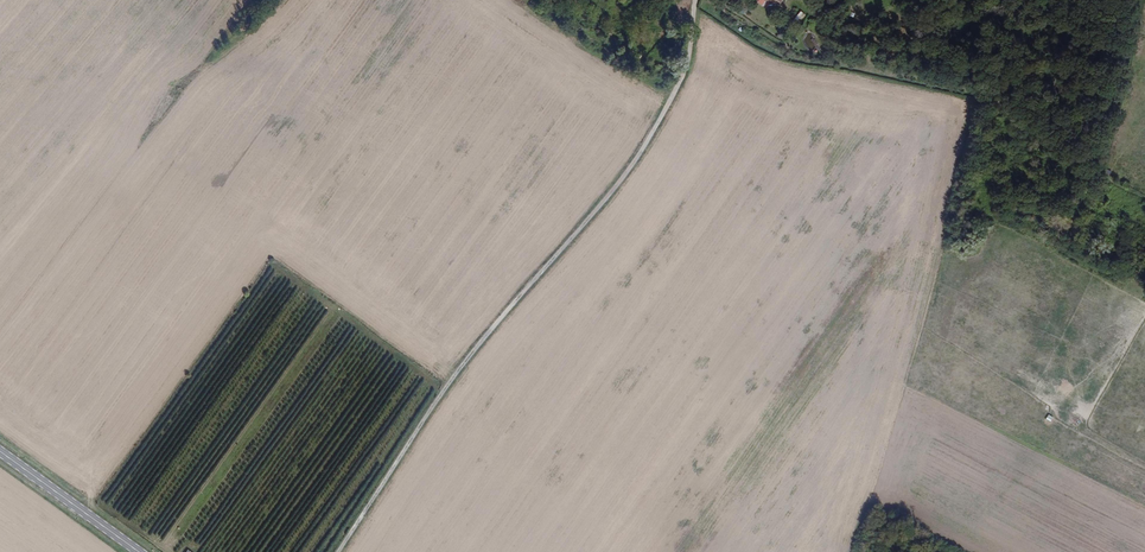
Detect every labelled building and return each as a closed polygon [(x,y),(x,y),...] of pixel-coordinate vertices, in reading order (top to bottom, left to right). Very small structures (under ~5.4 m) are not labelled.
[(799,10),(794,19),(799,22),(804,13),(799,10)]
